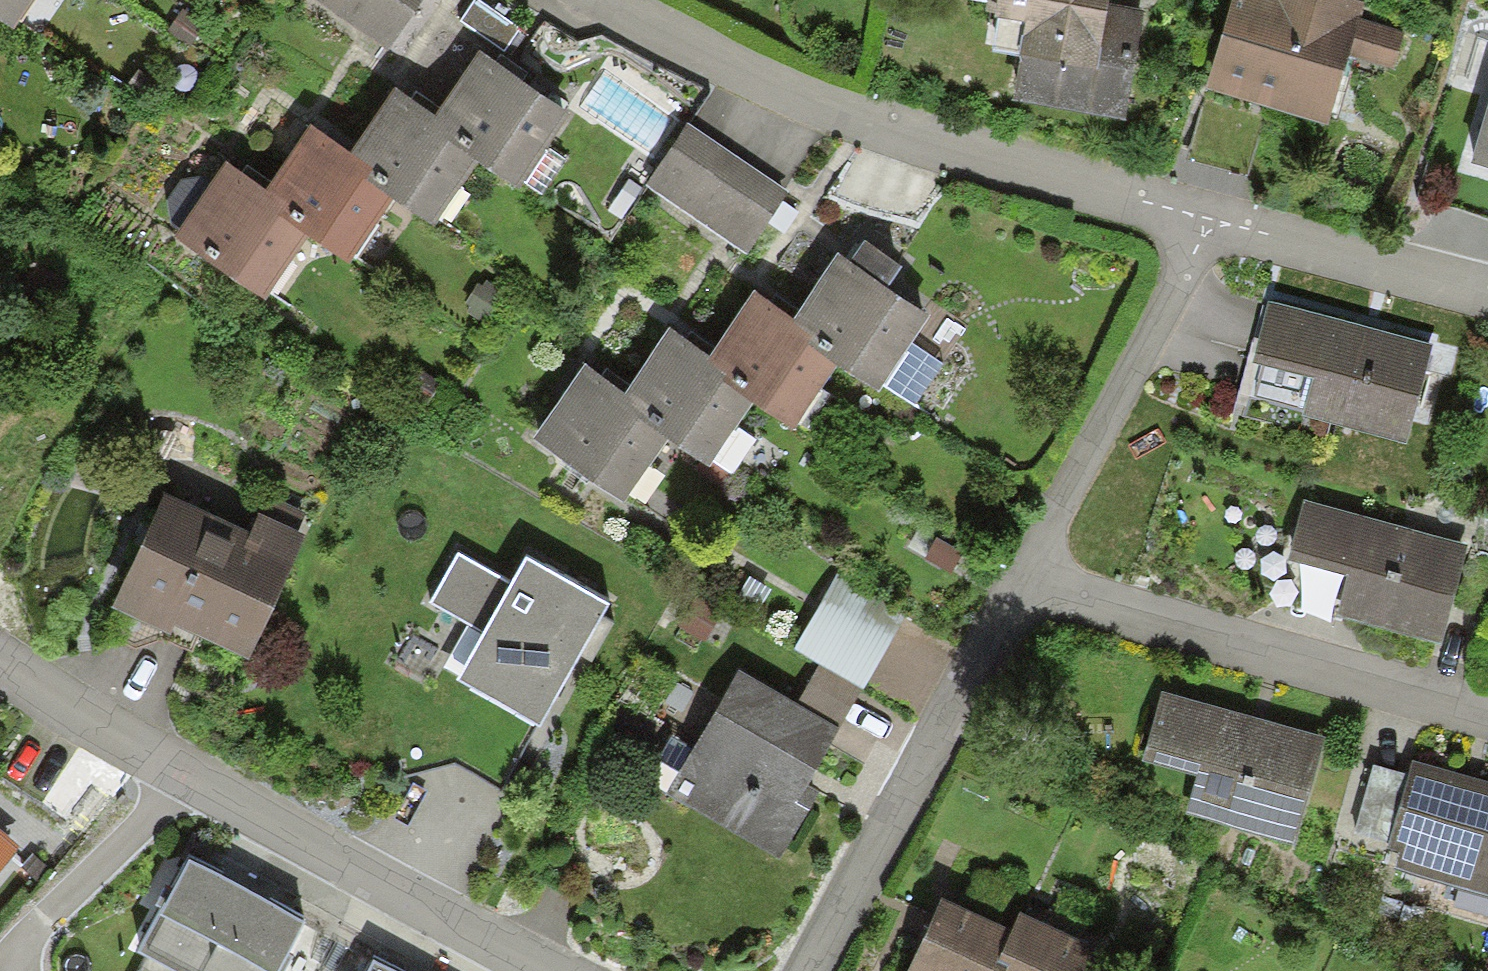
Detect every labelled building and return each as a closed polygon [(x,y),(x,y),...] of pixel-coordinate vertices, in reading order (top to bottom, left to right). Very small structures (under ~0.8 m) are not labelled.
[(18,25),(35,0),(0,0),(0,13),(18,25)] [(388,58),(424,0),(295,0),(388,58)] [(977,81),(1081,95),(1094,0),(989,0),(977,81)] [(1207,96),(1332,131),(1351,63),(1395,75),(1408,31),(1361,18),(1364,6),(1343,0),(1234,0),(1207,96)] [(519,34),(470,2),(454,26),(503,58),(519,34)] [(479,58),(438,120),(431,131),(448,142),(478,161),(491,170),(539,98),(479,58)] [(1468,151),(1487,157),(1487,87),(1468,151)] [(395,91),(351,157),(343,169),(361,182),(390,200),(404,209),(448,142),(431,131),(438,120),(395,91)] [(569,117),(539,98),(491,170),(520,190),(569,117)] [(793,197),(684,126),(643,189),(751,260),(793,197)] [(351,157),(307,128),(264,193),(259,202),(282,217),(306,233),(321,243),(361,182),(343,169),(351,157)] [(433,229),(478,161),(448,142),(404,209),(433,229)] [(264,193),(222,165),(170,242),(236,285),(282,217),(259,202),(264,193)] [(349,261),(390,200),(361,182),(321,243),(349,261)] [(261,302),(306,233),(282,217),(236,285),(261,302)] [(839,254),(798,316),(791,327),(809,338),(838,358),(851,366),(899,294),(839,254)] [(755,287),(711,353),(703,366),(722,378),(750,397),(764,406),(809,338),(791,327),(798,316),(755,287)] [(1431,331),(1261,291),(1248,343),(1309,358),(1298,405),(1408,431),(1431,331)] [(929,313),(899,294),(851,366),(881,386),(929,313)] [(711,353),(667,325),(625,389),(619,398),(642,413),(667,429),(681,439),(722,378),(703,366),(711,353)] [(793,425),(838,358),(809,338),(764,406),(793,425)] [(921,399),(938,358),(909,346),(892,387),(921,399)] [(625,389),(582,361),(530,438),(596,482),(642,413),(619,398),(625,389)] [(710,458),(750,397),(722,378),(681,439),(710,458)] [(621,498),(667,429),(642,413),(596,482),(621,498)] [(1445,632),(1469,532),(1301,491),(1287,548),(1348,563),(1337,606),(1445,632)] [(112,594),(236,649),(290,528),(256,513),(243,544),(152,504),(112,594)] [(523,716),(597,594),(523,550),(502,584),(447,551),(418,599),(471,631),(447,670),(523,716)] [(824,580),(784,643),(844,680),(884,618),(824,580)] [(1299,830),(1329,724),(1164,677),(1143,749),(1199,765),(1190,799),(1299,830)] [(665,799),(756,849),(824,730),(733,679),(665,799)] [(1487,896),(1487,770),(1412,747),(1406,766),(1376,757),(1356,819),(1402,833),(1398,847),(1448,863),(1443,882),(1487,896)] [(20,854),(0,836),(0,876),(20,854)] [(183,859),(130,955),(160,970),(285,970),(309,929),(183,859)] [(934,897),(900,970),(985,970),(1005,930),(934,897)] [(1005,930),(985,970),(1071,970),(1084,944),(1014,911),(1005,930)] [(358,960),(352,970),(377,970),(358,960)]
